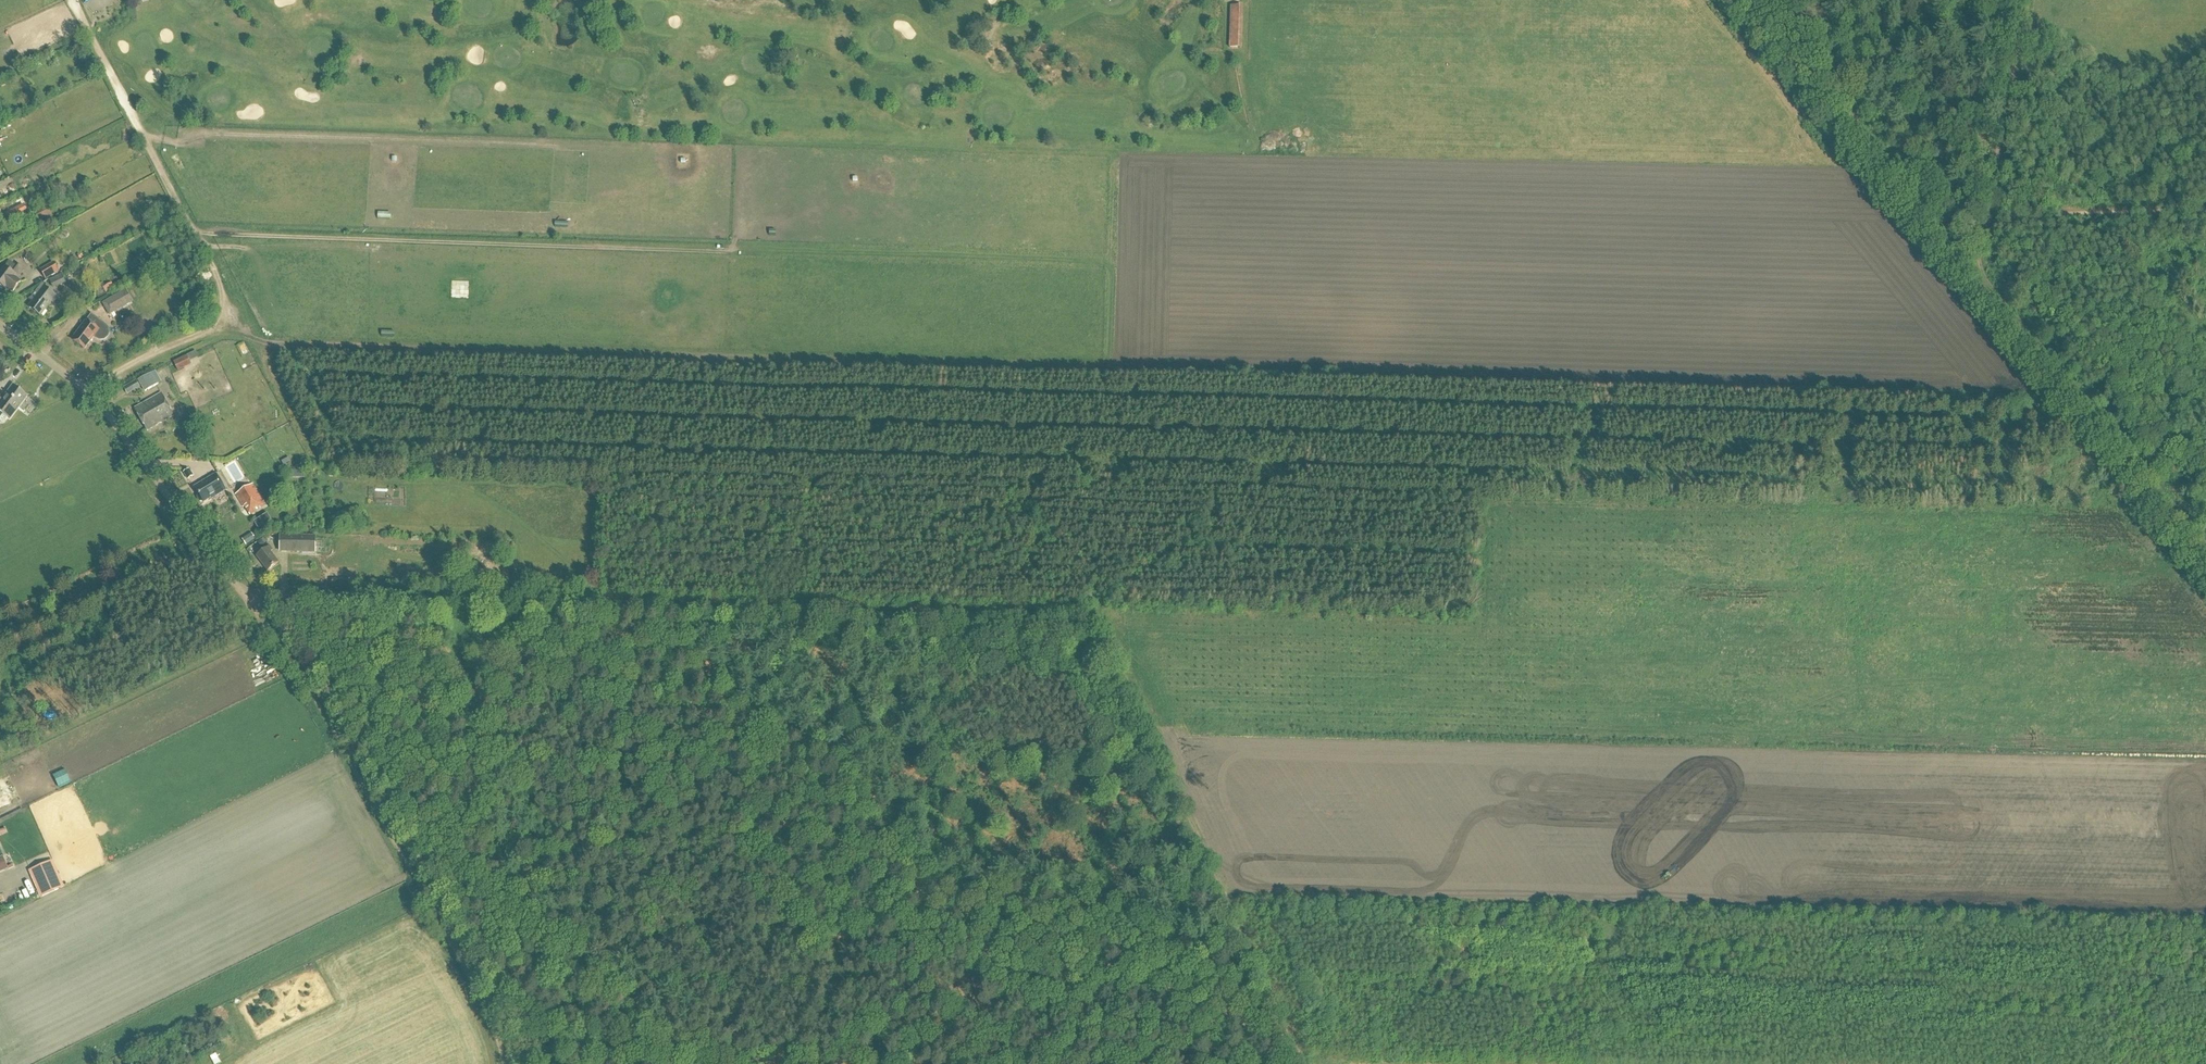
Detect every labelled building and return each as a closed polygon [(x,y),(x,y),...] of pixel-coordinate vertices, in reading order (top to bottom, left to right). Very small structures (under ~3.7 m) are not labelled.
[(1230,6),(1228,50),(1242,51),(1242,6),(1230,6)] [(27,181),(29,186),(39,184),(37,178),(27,181)] [(9,196),(5,188),(0,191),(0,201),(9,196)] [(24,206),(5,215),(10,224),(28,215),(24,206)] [(48,206),(35,213),(40,221),(52,214),(48,206)] [(66,261),(70,267),(76,264),(72,257),(66,261)] [(4,289),(5,288),(12,293),(20,282),(17,279),(24,269),(18,265),(17,267),(9,261),(0,272),(0,286),(4,289)] [(42,271),(47,280),(59,273),(54,264),(42,271)] [(48,280),(52,288),(64,282),(60,274),(48,280)] [(53,305),(58,299),(47,291),(48,289),(41,283),(38,287),(29,300),(30,301),(26,306),(41,317),(52,303),(53,304),(53,305)] [(118,296),(110,300),(117,313),(125,309),(118,296)] [(70,340),(84,350),(93,337),(96,339),(99,340),(103,340),(106,337),(106,333),(106,329),(103,326),(89,316),(85,321),(70,340)] [(177,373),(191,366),(186,357),(173,363),(177,373)] [(152,373),(139,381),(145,392),(159,385),(152,373)] [(28,397),(13,386),(4,399),(0,396),(0,420),(3,415),(10,420),(28,397)] [(162,394),(134,409),(147,432),(174,417),(162,394)] [(188,480),(193,477),(189,470),(184,473),(188,480)] [(216,475),(194,488),(199,496),(197,499),(199,501),(202,501),(204,503),(211,499),(211,500),(226,491),(216,475)] [(244,507),(249,516),(266,506),(252,484),(235,495),(242,507),(244,507)] [(252,534),(242,540),(246,546),(255,540),(252,534)] [(280,537),(280,553),(316,553),(316,537),(280,537)] [(269,545),(255,556),(267,572),(279,563),(271,552),(273,551),(269,545)] [(349,580),(332,580),(332,589),(348,589),(349,580)] [(51,863),(31,872),(42,896),(62,887),(51,863)]
